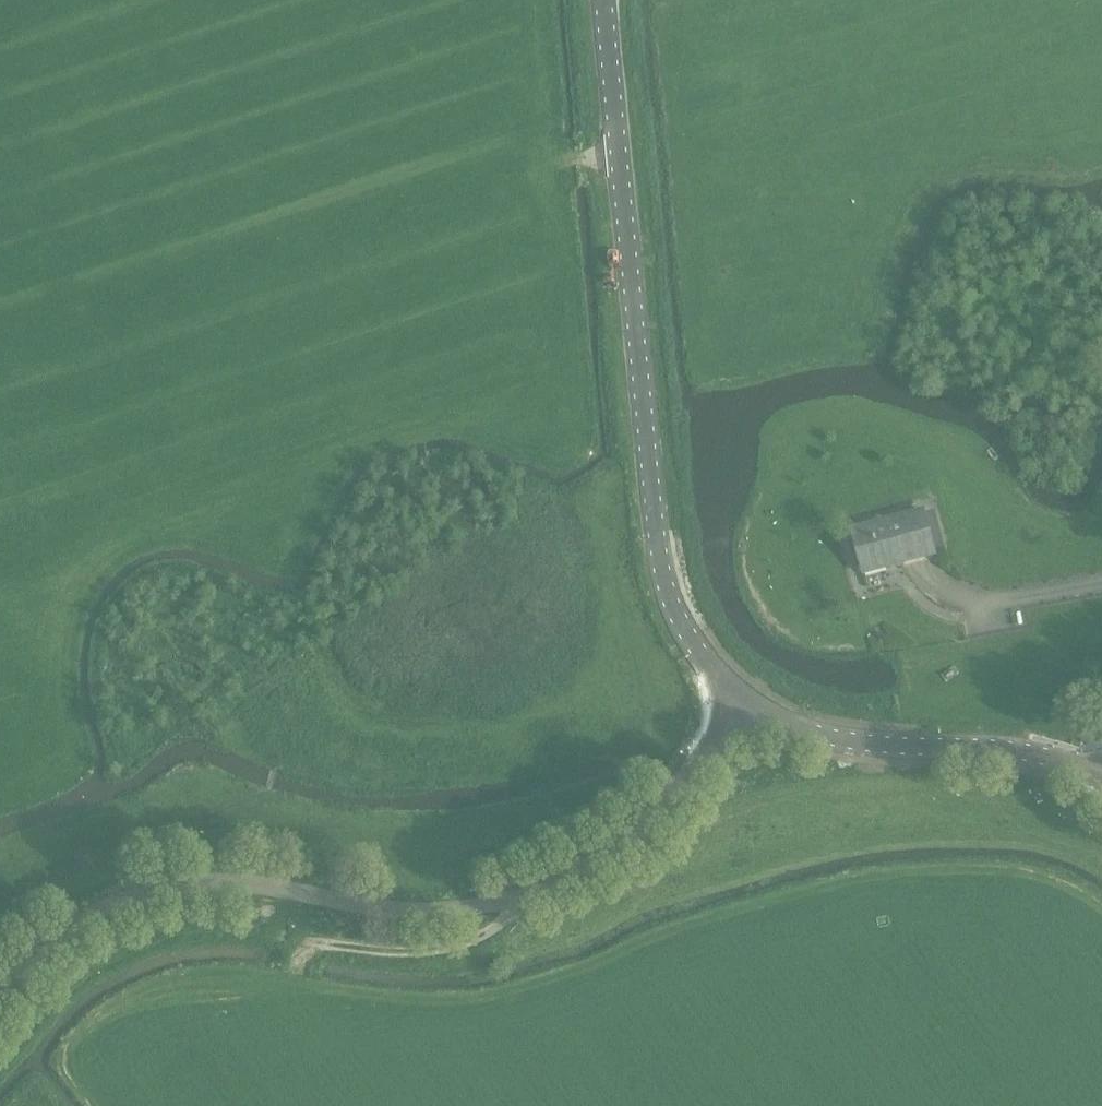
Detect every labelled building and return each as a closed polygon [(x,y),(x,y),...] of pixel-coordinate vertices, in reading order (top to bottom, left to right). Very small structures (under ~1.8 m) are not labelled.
[(864,572),(935,553),(924,511),(853,530),(864,572)]
